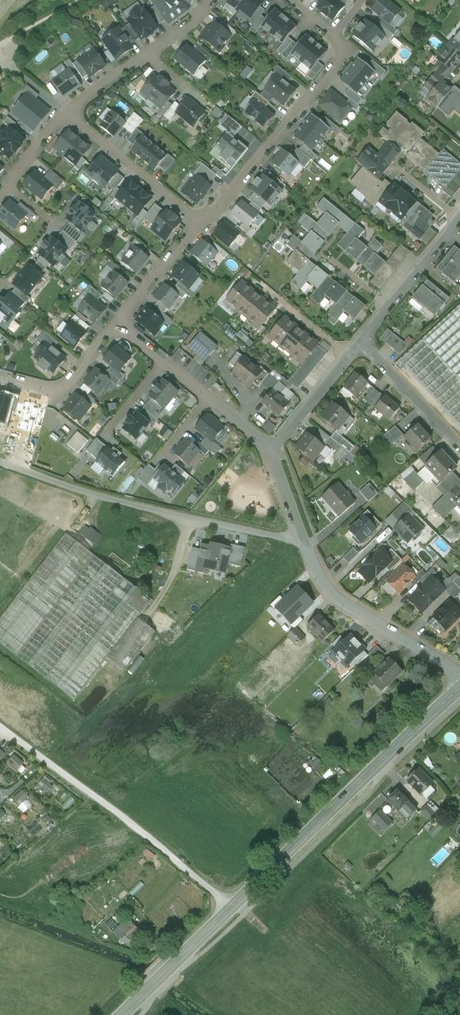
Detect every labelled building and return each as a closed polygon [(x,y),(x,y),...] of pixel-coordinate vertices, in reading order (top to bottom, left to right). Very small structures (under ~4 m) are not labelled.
[(169,24),(187,10),(173,0),(156,0),(153,2),(169,24)] [(219,4),(224,8),(228,4),(231,0),(222,0),(219,4)] [(228,4),(238,12),(240,10),(248,0),(231,0),(228,4)] [(263,0),(248,0),(240,10),(251,19),(265,2),(263,0)] [(333,21),(345,7),(336,0),(324,0),(317,8),(322,13),(321,14),(326,18),(328,17),(333,21)] [(385,0),(381,0),(372,11),(383,19),(390,25),(400,12),(385,0)] [(271,36),(285,18),(275,9),(261,27),(271,36)] [(147,13),(140,13),(139,11),(131,16),(132,18),(128,21),(130,24),(140,39),(141,41),(145,38),(147,39),(152,35),(151,34),(157,29),(156,28),(150,20),(151,19),(150,18),(147,13)] [(162,24),(155,14),(150,18),(151,19),(150,20),(156,28),(162,24)] [(271,36),(283,45),(297,28),(285,18),(271,36)] [(390,25),(383,19),(379,24),(393,35),(393,36),(397,31),(390,25)] [(236,32),(222,21),(218,26),(231,36),(231,37),(236,32)] [(366,21),(362,25),(361,24),(356,31),(357,32),(353,36),(372,52),(384,37),(385,36),(375,29),(366,21)] [(140,39),(130,24),(125,28),(135,42),(140,39)] [(218,26),(215,24),(208,33),(206,31),(200,38),(217,51),(221,46),(222,47),(227,42),(231,37),(231,36),(218,26)] [(393,35),(379,24),(375,29),(385,36),(384,37),(389,41),(393,36),(393,35)] [(135,42),(125,28),(120,31),(131,46),(135,42)] [(119,29),(112,34),(111,37),(104,43),(117,61),(133,49),(131,46),(120,31),(119,29)] [(450,46),(459,54),(459,33),(450,46)] [(300,63),(316,44),(306,36),(290,55),(300,63)] [(300,63),(311,72),(327,52),(316,44),(300,63)] [(206,62),(186,45),(173,60),(194,77),(206,62)] [(450,46),(449,47),(439,59),(440,62),(451,71),(453,73),(459,65),(459,54),(450,46)] [(95,51),(79,63),(88,76),(89,78),(94,74),(95,76),(102,71),(101,69),(106,66),(95,51)] [(349,70),(366,84),(375,73),(358,59),(349,70)] [(73,65),(69,60),(64,63),(69,70),(75,78),(80,75),(73,65)] [(79,63),(78,61),(73,65),(80,75),(83,79),(88,76),(79,63)] [(451,71),(440,63),(433,71),(435,73),(444,80),(451,71)] [(197,77),(202,80),(207,70),(201,68),(197,77)] [(69,70),(53,81),(64,98),(81,86),(75,78),(69,70)] [(339,82),(356,95),(366,84),(349,70),(339,82)] [(444,80),(435,73),(429,80),(429,81),(424,87),(432,93),(428,98),(428,101),(437,109),(452,91),(441,82),(444,80)] [(144,76),(130,85),(141,94),(150,83),(147,81),(144,76)] [(265,91),(284,106),(295,91),(277,76),(265,91)] [(141,94),(139,96),(147,103),(150,100),(162,110),(168,102),(175,93),(167,87),(169,85),(160,77),(158,80),(155,77),(141,94)] [(454,88),(452,91),(437,109),(446,116),(454,107),(459,112),(459,93),(454,88)] [(270,104),(256,92),(251,98),(254,101),(254,100),(265,109),(270,104)] [(320,105),(340,122),(351,108),(331,92),(320,105)] [(10,115),(33,133),(51,112),(28,93),(10,115)] [(181,107),(176,113),(194,127),(205,114),(187,99),(181,107)] [(265,109),(254,100),(254,101),(244,113),(264,129),(275,117),(265,109)] [(162,110),(159,113),(164,117),(173,106),(168,102),(162,110)] [(173,106),(164,117),(169,121),(176,113),(181,107),(175,103),(173,106)] [(112,112),(100,127),(114,138),(123,127),(126,123),(112,112)] [(126,123),(123,127),(132,135),(143,121),(134,113),(126,123)] [(303,127),(320,141),(330,130),(312,115),(303,127)] [(242,128),(228,116),(220,127),(227,133),(228,133),(234,138),(242,128)] [(409,129),(404,125),(405,124),(396,116),(388,126),(392,130),(385,139),(390,143),(395,147),(396,147),(399,144),(409,152),(419,141),(422,137),(410,128),(409,129)] [(22,129),(8,118),(3,123),(9,128),(17,134),(22,129)] [(293,137),(311,152),(320,141),(303,127),(293,137)] [(4,134),(3,133),(0,136),(0,151),(10,159),(15,153),(16,154),(21,148),(20,147),(25,140),(17,134),(9,128),(4,134)] [(65,157),(79,140),(69,131),(55,148),(65,157)] [(234,138),(228,133),(227,133),(215,148),(222,154),(219,158),(227,164),(230,160),(236,164),(248,149),(234,138)] [(143,161),(155,147),(143,137),(130,152),(143,161)] [(79,140),(65,157),(76,166),(82,158),(90,149),(79,140)] [(438,157),(419,141),(409,152),(406,156),(425,172),(438,157)] [(390,143),(374,164),(364,156),(358,163),(378,180),(401,152),(396,147),(395,147),(390,143)] [(143,161),(155,171),(167,157),(155,147),(143,161)] [(283,173),(288,176),(298,164),(283,151),(272,163),(278,168),(276,170),(281,174),(283,173)] [(442,152),(438,157),(425,172),(445,188),(446,186),(451,181),(455,176),(459,171),(459,169),(459,166),(455,162),(442,152)] [(76,166),(71,172),(75,176),(87,162),(82,158),(76,166)] [(110,165),(101,158),(87,174),(93,180),(95,183),(110,165)] [(119,172),(110,165),(95,183),(98,185),(106,188),(119,172)] [(225,175),(215,167),(212,172),(221,179),(225,175)] [(64,182),(51,171),(44,179),(53,187),(52,187),(57,191),(64,182)] [(382,186),(363,171),(353,183),(359,188),(358,190),(377,205),(383,198),(390,189),(391,187),(385,182),(382,186)] [(44,179),(35,172),(24,185),(42,200),(52,187),(53,187),(44,179)] [(251,191),(268,204),(280,188),(263,175),(251,191)] [(183,194),(196,204),(211,187),(197,176),(193,182),(190,181),(186,187),(187,189),(183,194)] [(455,176),(451,181),(459,189),(459,188),(459,180),(455,176)] [(127,207),(141,190),(130,181),(116,199),(127,207)] [(459,189),(451,181),(446,186),(456,194),(459,189)] [(456,194),(446,186),(445,188),(442,191),(451,199),(456,194)] [(417,204),(396,187),(392,191),(390,189),(383,198),(385,200),(381,204),(393,214),(391,217),(400,224),(417,204)] [(152,199),(141,190),(127,207),(138,216),(152,199)] [(355,224),(324,199),(317,209),(325,215),(317,225),(329,234),(328,235),(330,236),(339,224),(343,227),(341,228),(348,233),(355,224)] [(248,207),(242,201),(232,214),(244,223),(249,227),(259,215),(257,214),(248,207)] [(261,210),(252,202),(248,207),(257,214),(261,210)] [(0,215),(0,217),(15,229),(25,216),(26,216),(24,215),(9,203),(0,215)] [(80,203),(75,209),(73,208),(69,213),(71,214),(66,220),(82,232),(86,227),(88,229),(93,223),(91,221),(95,216),(83,206),(80,203)] [(417,204),(400,224),(408,231),(413,226),(424,235),(430,228),(427,224),(433,217),(417,204)] [(34,214),(29,210),(24,215),(26,216),(25,216),(29,220),(34,214)] [(151,230),(166,242),(181,223),(166,211),(151,230)] [(303,224),(308,215),(304,213),(299,221),(303,224)] [(317,225),(309,218),(301,227),(310,234),(302,243),(302,244),(314,253),(313,253),(315,254),(325,242),(323,241),(328,235),(329,234),(317,225)] [(233,230),(224,223),(214,235),(229,248),(239,236),(233,230)] [(249,227),(244,223),(240,228),(245,232),(247,234),(251,230),(249,227)] [(348,233),(338,246),(357,261),(358,260),(357,260),(367,248),(357,239),(364,232),(355,224),(348,233)] [(237,226),(233,230),(239,236),(241,237),(245,232),(240,228),(237,226)] [(77,243),(63,232),(55,241),(67,251),(69,252),(77,243)] [(314,253),(302,244),(302,243),(294,236),(287,245),(296,252),(287,263),(300,273),(309,261),(315,254),(313,253),(314,253)] [(6,237),(1,243),(5,246),(10,241),(6,237)] [(146,248),(132,237),(128,242),(135,247),(142,253),(146,248)] [(52,238),(47,244),(46,242),(41,247),(43,249),(38,254),(54,267),(58,262),(60,264),(65,258),(63,256),(67,251),(55,241),(52,238)] [(374,239),(367,248),(357,260),(358,260),(357,261),(375,276),(382,269),(386,264),(376,256),(383,247),(374,239)] [(210,248),(202,241),(191,254),(206,266),(217,253),(210,248)] [(228,254),(214,243),(210,248),(217,253),(224,259),(228,254)] [(411,253),(401,245),(397,250),(407,258),(411,253)] [(135,247),(122,263),(136,274),(148,258),(142,253),(135,247)] [(455,248),(446,259),(459,270),(459,252),(455,248)] [(407,258),(397,250),(393,255),(403,262),(407,258)] [(403,262),(393,255),(389,259),(399,267),(403,262)] [(399,267),(389,259),(386,264),(395,272),(399,267)] [(446,259),(437,270),(443,274),(443,275),(455,285),(459,279),(459,270),(446,259)] [(316,269),(309,263),(310,262),(309,261),(300,273),(292,282),(302,290),(308,282),(317,290),(327,278),(327,279),(328,277),(317,268),(316,269)] [(47,270),(38,262),(34,266),(43,274),(47,270)] [(125,273),(111,262),(107,266),(114,272),(121,277),(125,273)] [(200,276),(183,263),(173,276),(179,282),(189,290),(200,276)] [(395,272),(386,264),(382,269),(391,276),(395,272)] [(29,265),(13,285),(17,288),(27,297),(43,277),(29,265)] [(391,276),(382,269),(378,273),(388,281),(391,276)] [(114,272),(101,288),(115,299),(128,283),(121,277),(114,272)] [(388,281),(378,273),(375,276),(374,278),(384,286),(388,281)] [(347,292),(328,277),(327,279),(327,278),(317,290),(311,298),(321,306),(327,298),(336,305),(345,293),(346,294),(347,292)] [(384,286),(374,278),(370,283),(380,291),(384,286)] [(423,286),(412,299),(409,304),(420,313),(424,308),(438,290),(427,281),(423,286)] [(189,290),(179,282),(176,287),(186,295),(190,298),(193,293),(189,290)] [(253,291),(242,282),(228,299),(232,303),(231,305),(237,310),(253,291)] [(176,287),(172,284),(168,288),(178,297),(182,300),(186,295),(176,287)] [(89,297),(97,303),(102,296),(90,286),(84,293),(89,297)] [(168,288),(165,286),(155,298),(159,301),(168,309),(178,297),(168,288)] [(27,297),(17,288),(13,293),(26,303),(27,304),(31,299),(27,297)] [(438,290),(424,308),(435,317),(445,305),(449,299),(438,290)] [(253,291),(237,310),(248,320),(264,301),(253,291)] [(13,293),(12,292),(4,301),(18,313),(26,303),(13,293)] [(366,308),(347,292),(346,294),(345,293),(336,305),(329,313),(339,321),(345,313),(355,321),(366,308)] [(79,310),(95,323),(106,310),(97,303),(89,297),(79,310)] [(2,299),(0,301),(0,324),(1,324),(3,321),(10,327),(20,314),(18,313),(4,301),(2,299)] [(168,309),(159,301),(155,306),(164,314),(168,309)] [(264,301),(248,320),(255,325),(256,323),(261,327),(275,310),(264,301)] [(394,365),(400,371),(405,367),(459,428),(459,306),(394,365)] [(147,308),(136,321),(151,334),(156,328),(157,330),(163,322),(164,322),(154,314),(147,308)] [(172,321),(158,310),(154,314),(164,322),(163,322),(168,326),(172,321)] [(89,327),(75,316),(71,321),(73,322),(85,332),(89,327)] [(285,317),(271,334),(276,338),(274,340),(280,346),(296,327),(285,317)] [(85,332),(73,322),(61,336),(75,348),(87,334),(85,332)] [(296,327),(280,346),(292,355),(307,336),(296,327)] [(388,330),(381,340),(385,343),(392,334),(388,330)] [(241,331),(238,335),(246,343),(250,339),(241,331)] [(217,348),(200,333),(188,347),(205,362),(217,348)] [(392,334),(385,343),(390,347),(397,338),(392,334)] [(307,336),(292,355),(303,364),(304,362),(310,355),(314,351),(318,346),(318,345),(307,336)] [(397,338),(390,347),(394,351),(402,341),(397,338)] [(402,341),(394,351),(399,355),(408,347),(402,341)] [(48,370),(54,374),(65,360),(60,355),(46,344),(35,358),(40,362),(37,366),(45,373),(48,370)] [(327,354),(318,346),(314,351),(324,359),(327,354)] [(131,359),(115,347),(104,360),(112,366),(120,373),(131,359)] [(324,359),(314,351),(310,355),(320,363),(324,359)] [(238,353),(229,364),(236,369),(244,358),(238,353)] [(320,363),(310,355),(307,360),(316,368),(320,363)] [(262,372),(244,358),(236,369),(233,372),(251,387),(253,384),(262,373),(262,372)] [(316,368),(307,360),(304,362),(303,364),(313,372),(316,368)] [(214,380),(196,364),(189,372),(207,388),(214,380)] [(313,372),(303,364),(299,369),(309,376),(313,372)] [(120,373),(112,366),(108,371),(121,381),(125,377),(120,373)] [(97,369),(84,385),(97,395),(110,381),(110,380),(104,375),(97,369)] [(309,376),(299,369),(296,373),(305,381),(309,376)] [(262,373),(253,384),(258,388),(261,384),(269,375),(264,370),(262,372),(262,373)] [(108,371),(104,375),(110,380),(110,381),(117,386),(121,381),(108,371)] [(305,381),(296,373),(292,378),(302,385),(305,381)] [(357,373),(345,388),(356,397),(368,381),(357,373)] [(269,375),(261,384),(271,392),(279,383),(269,374),(269,375)] [(288,382),(283,378),(279,383),(286,388),(289,391),(293,386),(288,382)] [(302,385),(292,378),(288,382),(293,386),(298,390),(302,385)] [(178,392),(164,380),(159,386),(157,385),(153,391),(154,392),(150,398),(151,399),(163,409),(164,409),(178,392)] [(271,392),(262,404),(279,418),(289,405),(279,397),(286,388),(279,383),(271,392)] [(7,427),(17,393),(0,388),(0,425),(7,427)] [(374,389),(365,400),(371,405),(380,394),(374,389)] [(95,402),(83,392),(80,397),(91,406),(95,402)] [(80,397),(76,394),(64,410),(79,422),(87,412),(88,412),(91,407),(91,406),(80,397)] [(380,394),(371,405),(375,409),(384,398),(380,394)] [(400,409),(385,397),(384,398),(375,409),(390,421),(400,409)] [(163,409),(151,399),(143,409),(144,409),(157,420),(165,410),(164,409),(163,409)] [(24,401),(17,428),(33,433),(40,406),(24,401)] [(350,416),(332,402),(332,403),(326,410),(325,410),(327,411),(321,417),(337,430),(338,431),(338,430),(341,426),(344,428),(342,431),(344,433),(354,421),(349,417),(350,416)] [(157,420),(144,409),(139,415),(150,424),(149,424),(153,427),(158,421),(157,420)] [(139,415),(136,413),(132,418),(130,417),(126,422),(127,424),(123,429),(136,440),(149,424),(150,424),(139,415)] [(102,426),(108,419),(103,415),(97,422),(102,426)] [(206,437),(213,442),(224,430),(217,424),(219,423),(211,417),(210,418),(206,415),(196,428),(206,437)] [(271,434),(277,426),(269,420),(263,428),(271,434)] [(418,425),(405,437),(419,452),(431,440),(424,431),(423,432),(418,426),(418,425)] [(338,431),(337,430),(335,433),(340,437),(344,433),(342,431),(344,428),(341,426),(338,430),(338,431)] [(396,427),(385,436),(392,444),(403,435),(396,427)] [(88,441),(77,432),(67,445),(78,454),(88,441)] [(327,447),(310,433),(309,434),(311,436),(306,441),(304,440),(297,449),(314,462),(327,447)] [(340,437),(335,433),(331,438),(342,447),(349,453),(354,448),(340,437)] [(206,437),(201,444),(209,451),(215,456),(220,448),(213,442),(206,437)] [(342,447),(331,438),(327,443),(338,452),(342,447)] [(97,439),(86,451),(93,457),(103,444),(97,439)] [(186,440),(174,454),(187,465),(199,451),(195,447),(186,440)] [(201,444),(199,442),(195,447),(199,451),(206,456),(209,451),(201,444)] [(114,453),(103,444),(93,457),(97,460),(95,462),(113,477),(125,462),(119,457),(121,454),(116,450),(114,453)] [(341,464),(349,453),(342,447),(338,452),(333,458),(341,464)] [(433,447),(419,459),(425,467),(439,454),(433,447)] [(361,454),(354,448),(349,453),(357,460),(361,454)] [(452,463),(442,452),(439,454),(425,467),(424,467),(425,468),(428,466),(437,475),(435,477),(442,484),(453,473),(456,470),(450,464),(452,463)] [(149,465),(137,479),(147,487),(154,479),(153,479),(158,473),(149,465)] [(171,470),(165,465),(158,473),(153,479),(154,479),(160,484),(157,488),(164,494),(167,490),(174,496),(185,482),(180,478),(171,470)] [(185,472),(176,465),(171,470),(180,478),(185,472)] [(414,471),(405,481),(415,491),(425,482),(414,471)] [(436,489),(444,497),(445,496),(452,490),(459,483),(459,480),(453,473),(442,484),(436,489)] [(452,490),(457,496),(459,493),(459,483),(452,490)] [(340,484),(324,498),(340,517),(356,504),(340,484)] [(367,488),(360,495),(367,504),(375,497),(367,488)] [(455,505),(445,496),(444,497),(438,503),(448,512),(441,518),(444,520),(458,507),(455,505)] [(448,512),(438,503),(432,509),(441,518),(448,512)] [(413,512),(409,516),(395,529),(408,543),(409,544),(409,543),(413,539),(415,541),(420,536),(418,534),(427,526),(413,512)] [(368,513),(349,531),(354,537),(353,539),(359,545),(360,543),(361,544),(380,525),(368,513)] [(96,545),(102,536),(86,524),(80,533),(96,545)] [(0,620),(0,644),(17,657),(94,556),(66,534),(0,620)] [(400,548),(392,539),(388,544),(396,552),(400,548)] [(231,549),(211,544),(211,547),(203,545),(202,551),(199,560),(208,562),(207,568),(225,572),(227,564),(231,549)] [(232,545),(231,549),(227,564),(241,568),(245,549),(232,545)] [(199,560),(202,551),(192,548),(187,570),(197,573),(199,560)] [(354,549),(343,558),(349,564),(359,554),(354,549)] [(391,550),(386,555),(392,562),(397,556),(391,550)] [(381,551),(371,561),(369,561),(369,563),(368,568),(364,568),(359,573),(369,584),(385,568),(392,562),(386,555),(381,551)] [(152,600),(94,556),(17,657),(75,701),(108,658),(138,619),(152,600)] [(392,562),(385,568),(390,572),(402,561),(397,556),(392,562)] [(444,559),(438,561),(441,568),(447,566),(444,559)] [(208,562),(199,560),(197,573),(205,575),(207,568),(208,562)] [(404,567),(388,583),(398,593),(409,583),(415,577),(414,577),(404,567)] [(426,575),(419,582),(423,586),(434,576),(437,574),(432,569),(426,575)] [(421,570),(414,577),(415,577),(409,583),(414,588),(419,582),(426,575),(421,570)] [(434,576),(423,586),(425,588),(419,594),(417,594),(410,601),(418,609),(422,608),(427,604),(431,604),(443,592),(438,587),(440,585),(436,581),(436,578),(434,576)] [(445,589),(454,599),(459,596),(459,589),(453,582),(445,589)] [(284,601),(276,609),(283,617),(306,595),(298,587),(284,601)] [(306,595),(283,617),(291,625),(299,617),(313,603),(306,595)] [(274,610),(276,609),(284,601),(280,596),(270,606),(274,610)] [(433,618),(439,625),(438,626),(443,632),(445,631),(446,631),(459,617),(459,612),(450,602),(433,618)] [(335,632),(320,616),(308,627),(323,643),(335,632)] [(304,621),(299,617),(291,625),(290,626),(294,630),(296,628),(304,621)] [(433,618),(427,624),(428,624),(433,630),(434,630),(438,626),(439,625),(433,618)] [(138,619),(108,658),(125,672),(156,632),(138,619)] [(306,639),(296,628),(294,630),(288,636),(298,647),(306,639)] [(359,643),(352,636),(339,647),(344,653),(352,661),(366,648),(360,642),(359,643)] [(377,647),(368,656),(374,661),(382,653),(377,647)] [(344,653),(338,659),(345,667),(352,661),(344,653)] [(390,660),(386,664),(386,663),(380,669),(375,674),(381,680),(377,685),(384,691),(388,687),(388,688),(403,674),(390,660)] [(355,661),(347,669),(351,673),(359,665),(355,661)] [(293,723),(287,729),(291,732),(297,726),(293,723)] [(15,754),(8,762),(18,770),(24,763),(15,754)] [(316,770),(323,763),(315,756),(308,763),(316,770)] [(419,770),(407,781),(421,796),(433,784),(419,770)] [(43,778),(39,787),(50,792),(54,783),(43,778)] [(14,798),(20,805),(29,796),(23,789),(14,798)] [(410,802),(399,790),(388,801),(399,813),(409,803),(410,802)] [(23,813),(32,805),(26,799),(18,808),(23,813)] [(440,811),(431,802),(427,806),(435,814),(435,815),(436,816),(440,811)] [(409,803),(399,813),(407,821),(417,812),(409,803)] [(435,814),(427,806),(421,812),(429,820),(435,815),(435,814)] [(381,810),(371,819),(384,832),(393,823),(381,810)] [(437,823),(428,833),(434,838),(443,828),(437,823)] [(405,897),(400,902),(405,907),(410,903),(405,897)] [(119,928),(113,933),(119,939),(125,934),(129,938),(135,933),(136,933),(139,930),(128,919),(119,928)] [(119,928),(111,920),(106,925),(113,933),(119,928)]
